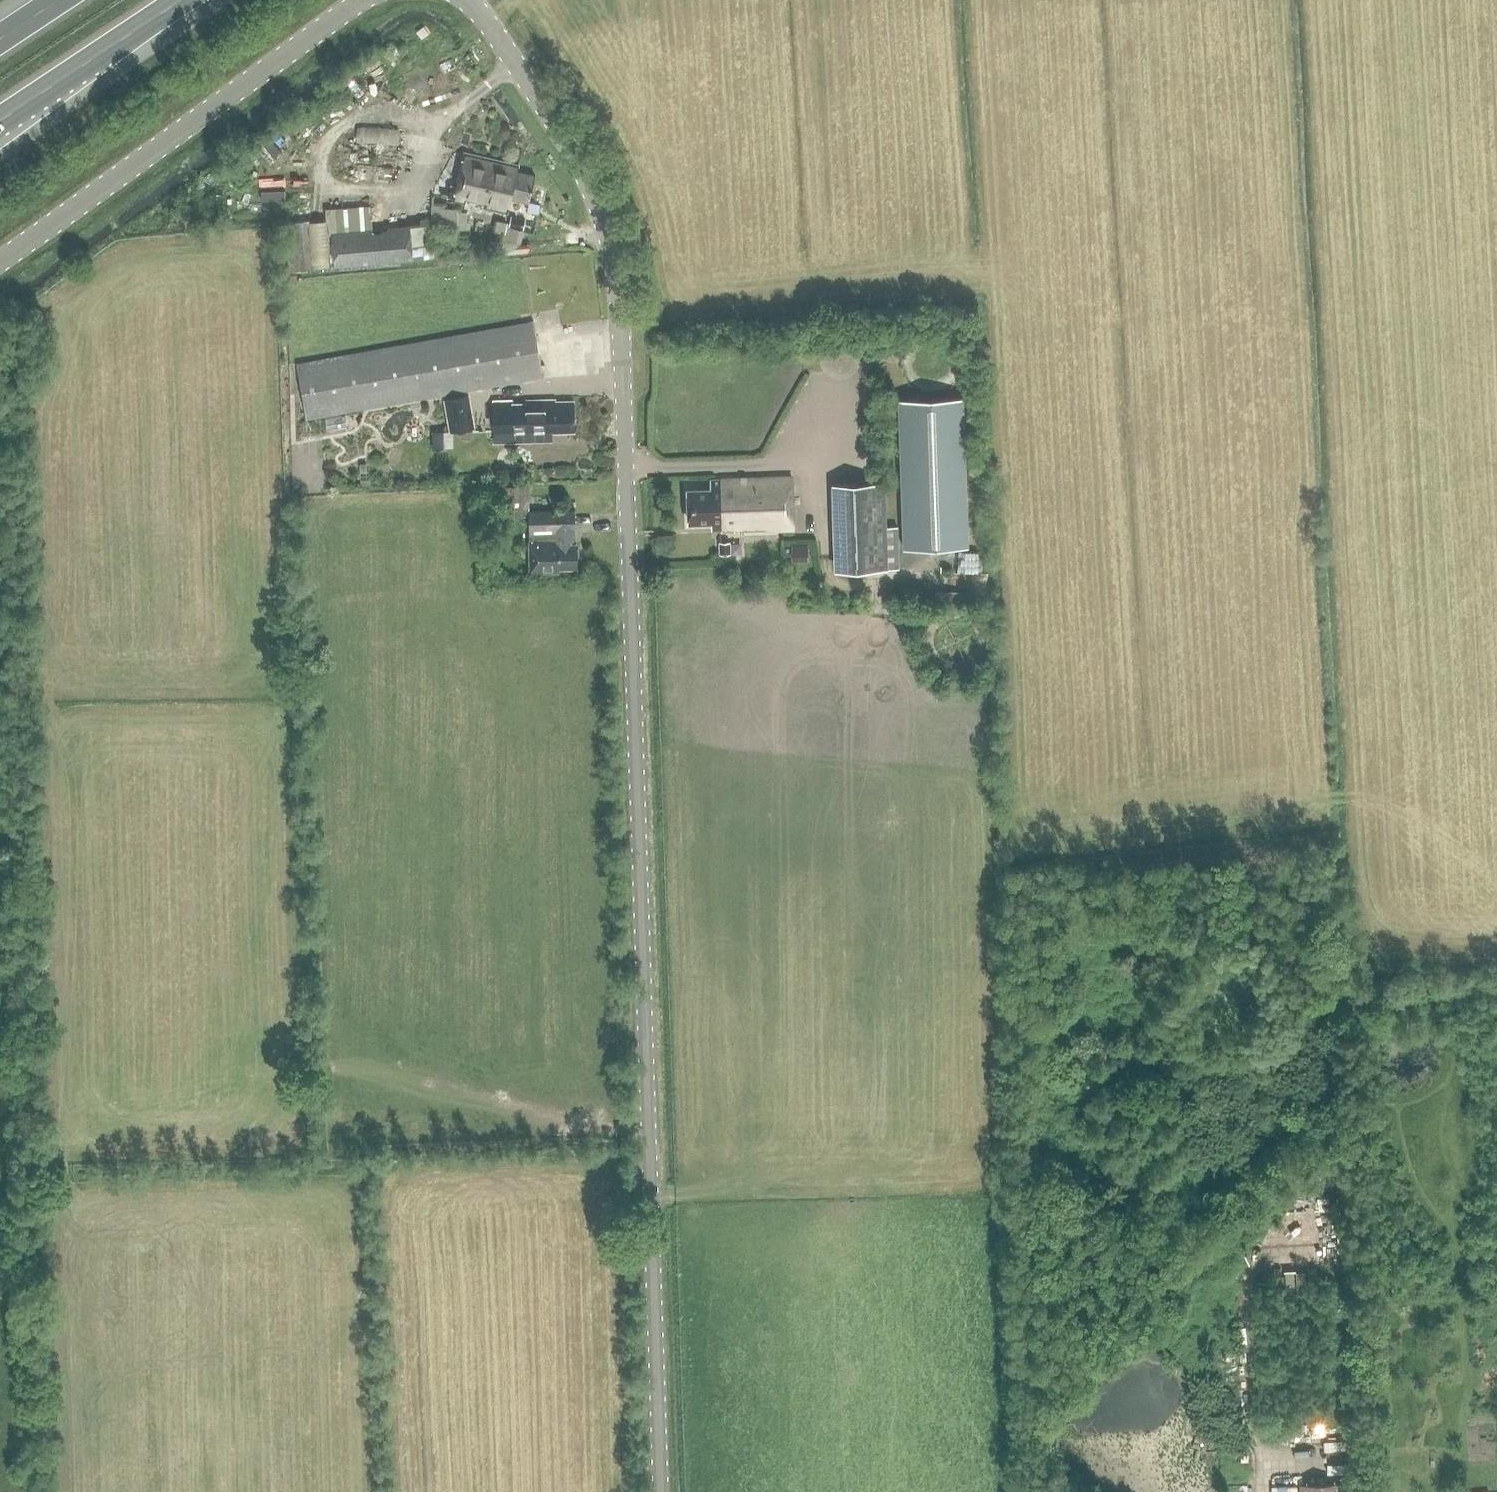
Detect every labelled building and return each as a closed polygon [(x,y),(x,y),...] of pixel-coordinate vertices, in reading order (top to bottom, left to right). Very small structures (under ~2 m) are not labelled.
[(405,126),(363,125),(362,140),(404,141),(405,126)] [(509,214),(513,199),(528,202),(535,176),(517,171),(517,170),(502,166),(503,164),(462,155),(452,202),(463,204),(464,199),(484,204),(483,208),(509,214)] [(291,188),(291,179),(267,179),(267,187),(291,188)] [(291,189),(267,189),(267,199),(291,199),(291,189)] [(433,228),(462,229),(463,208),(446,207),(446,204),(432,204),(432,219),(433,219),(433,228)] [(526,220),(511,216),(509,226),(523,230),(526,220)] [(371,233),(371,229),(331,233),(334,267),(433,258),(431,244),(429,244),(428,224),(387,228),(387,231),(371,233)] [(542,378),(532,322),(295,364),(305,420),(542,378)] [(475,428),(469,396),(444,400),(449,432),(475,428)] [(899,399),(904,548),(968,546),(963,397),(899,399)] [(551,432),(574,431),(573,401),(555,402),(555,400),(527,400),(527,405),(511,405),(511,401),(493,401),(493,442),(551,441),(551,432)] [(722,531),(793,529),(791,478),(711,481),(711,488),(689,489),(690,523),(712,522),(712,526),(722,526),(722,531)] [(831,484),(834,571),(888,569),(899,568),(898,527),(887,527),(885,483),(831,484)] [(528,516),(527,484),(499,485),(500,517),(528,516)] [(559,567),(576,567),(575,510),(529,511),(530,572),(559,572),(559,567)] [(788,557),(815,558),(815,538),(789,537),(788,557)] [(720,555),(730,555),(730,542),(719,542),(720,555)] [(1301,1491),(1342,1491),(1341,1482),(1301,1484),(1301,1491)]
